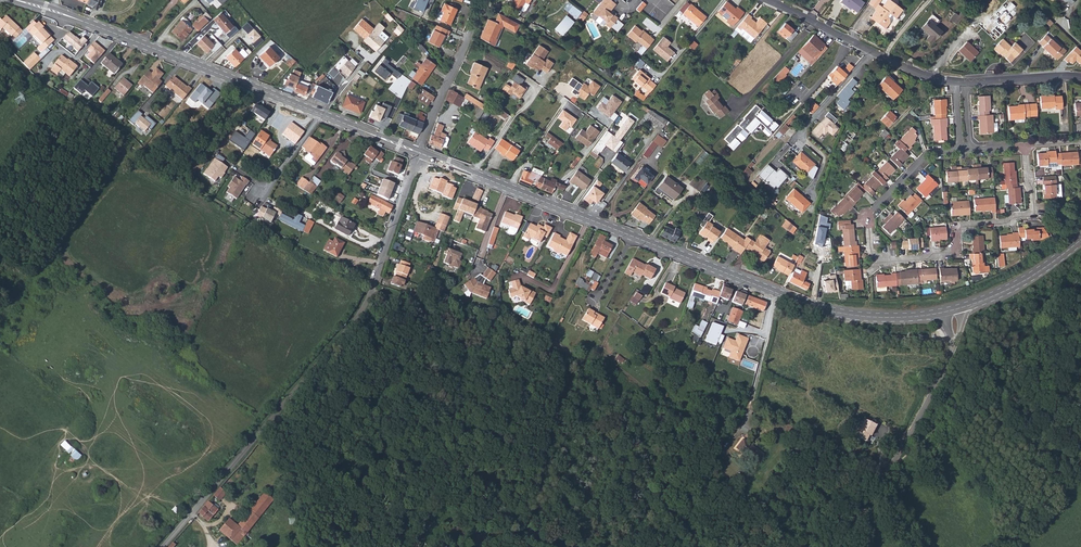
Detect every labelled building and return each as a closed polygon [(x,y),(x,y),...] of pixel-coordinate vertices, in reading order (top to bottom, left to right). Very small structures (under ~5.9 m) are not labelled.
[(85,3),(92,6),(91,8),(96,10),(100,0),(87,0),(85,3)] [(411,8),(421,12),(425,3),(430,5),(433,0),(415,0),(411,8)] [(511,4),(520,10),(525,2),(528,4),(530,0),(513,0),(511,4)] [(598,4),(591,13),(596,17),(597,16),(604,22),(603,24),(608,28),(609,27),(615,19),(616,18),(612,15),(612,16),(609,13),(608,12),(615,5),(609,0),(601,0),(598,4)] [(644,0),(643,0),(636,8),(640,11),(647,3),(644,0)] [(862,0),(842,0),(841,2),(844,4),(845,3),(852,8),(857,12),(865,2),(862,0)] [(870,4),(876,8),(876,12),(871,18),(886,29),(891,23),(890,18),(892,15),(897,19),(904,10),(890,0),(888,0),(883,7),(880,4),(883,0),(872,0),(870,4)] [(736,8),(727,1),(718,12),(728,20),(727,21),(733,26),(745,12),(738,6),(736,8)] [(567,3),(562,9),(576,19),(581,12),(567,3)] [(444,13),(440,21),(450,25),(457,9),(444,4),(441,11),(444,13)] [(689,5),(683,13),(698,26),(706,18),(700,12),(699,13),(689,5)] [(584,10),(579,16),(583,20),(588,14),(584,10)] [(233,27),(220,12),(213,19),(225,33),(233,27)] [(955,12),(951,18),(954,21),(959,15),(955,12)] [(519,24),(499,13),(494,21),(488,19),(481,38),(495,46),(504,26),(515,32),(519,24)] [(752,17),(748,14),(737,27),(741,30),(738,34),(750,44),(754,39),(767,23),(761,18),(756,23),(755,24),(754,22),(754,21),(751,18),(752,17)] [(12,35),(13,34),(18,38),(24,32),(19,27),(20,27),(6,15),(2,20),(0,18),(0,29),(1,29),(3,27),(12,35)] [(201,15),(191,24),(193,26),(197,31),(207,22),(201,15)] [(1042,18),(1050,26),(1054,22),(1046,15),(1042,18)] [(352,30),(363,40),(372,29),(361,19),(352,30)] [(622,25),(615,19),(609,27),(615,32),(622,25)] [(34,20),(26,28),(41,45),(37,48),(41,53),(54,41),(50,37),(52,35),(47,31),(46,32),(42,28),(43,26),(39,21),(37,23),(34,20)] [(191,29),(193,26),(191,24),(186,20),(184,23),(191,29)] [(180,21),(171,32),(182,40),(191,29),(184,23),(180,21)] [(929,45),(940,32),(927,21),(920,29),(928,36),(924,41),(929,45)] [(250,45),(254,49),(263,41),(247,22),(240,28),(246,35),(245,36),(251,43),(250,45)] [(363,40),(362,41),(374,53),(383,42),(377,36),(383,28),(378,23),(372,29),(363,40)] [(785,39),(786,38),(788,40),(790,42),(797,33),(785,23),(779,30),(777,32),(785,39)] [(438,47),(444,36),(448,37),(450,32),(436,25),(434,29),(428,41),(438,47)] [(635,42),(645,50),(653,41),(643,33),(643,34),(640,32),(634,26),(626,36),(635,43),(635,42)] [(69,32),(62,39),(77,52),(87,41),(82,37),(80,40),(69,32)] [(825,44),(814,34),(802,47),(813,58),(814,57),(817,59),(821,55),(827,48),(824,45),(825,44)] [(203,35),(195,44),(205,54),(213,46),(203,35)] [(662,36),(651,49),(666,61),(674,52),(667,46),(670,42),(662,36)] [(1042,47),(1042,48),(1051,57),(1052,56),(1056,60),(1065,51),(1060,47),(1059,48),(1046,36),(1038,43),(1042,47)] [(270,45),(279,55),(284,51),(272,38),(258,51),(260,54),(270,45)] [(423,52),(426,50),(416,39),(407,50),(410,52),(416,44),(423,52)] [(694,40),(689,46),(693,49),(698,44),(694,40)] [(1010,48),(1002,40),(993,50),(997,54),(998,53),(1005,59),(1009,64),(1021,52),(1013,45),(1010,48)] [(94,42),(88,50),(90,52),(86,57),(94,64),(105,51),(94,42)] [(977,53),(966,42),(958,50),(970,61),(977,53)] [(979,51),(982,48),(975,42),(973,44),(979,51)] [(535,65),(540,69),(547,73),(553,63),(547,59),(545,62),(542,60),(548,51),(539,45),(526,64),(532,69),(534,65),(535,65)] [(269,47),(259,57),(268,67),(279,58),(269,47)] [(226,57),(235,67),(244,59),(234,49),(226,57)] [(34,52),(24,63),(30,70),(41,59),(34,52)] [(109,54),(101,63),(114,74),(122,65),(109,54)] [(55,64),(51,69),(61,76),(65,71),(70,76),(78,66),(77,65),(77,64),(76,63),(75,63),(75,64),(69,59),(68,60),(62,55),(55,63),(55,64)] [(398,67),(406,57),(403,55),(395,64),(398,67)] [(832,65),(821,55),(817,59),(815,61),(812,65),(823,75),(832,65)] [(738,56),(733,62),(736,65),(741,59),(738,56)] [(641,67),(645,61),(638,57),(635,63),(641,67)] [(385,58),(374,72),(384,80),(389,74),(396,79),(399,74),(387,65),(390,62),(385,58)] [(417,62),(415,64),(420,67),(429,74),(435,65),(426,58),(421,65),(417,62)] [(284,64),(289,68),(294,61),(292,59),(290,62),(287,60),(284,64)] [(347,60),(339,69),(346,77),(355,67),(347,60)] [(790,60),(784,66),(787,68),(792,62),(790,60)] [(488,67),(474,62),(469,72),(471,73),(467,83),(473,85),(473,87),(479,89),(488,67)] [(853,67),(849,64),(842,71),(836,66),(827,76),(827,78),(829,80),(832,81),(837,85),(853,67)] [(333,66),(327,73),(332,79),(339,72),(333,66)] [(145,84),(155,93),(160,87),(164,82),(160,79),(165,73),(157,67),(153,72),(148,78),(145,75),(139,82),(143,86),(145,84)] [(421,85),(429,74),(420,67),(412,78),(421,85)] [(363,76),(366,73),(361,68),(353,78),(355,80),(361,74),(363,76)] [(640,69),(632,79),(643,88),(644,87),(650,92),(656,85),(650,80),(651,79),(640,69)] [(294,90),(298,80),(300,73),(294,70),(292,75),(290,74),(284,85),(294,90)] [(524,80),(516,74),(512,80),(514,81),(519,85),(521,83),(524,80)] [(901,90),(886,75),(877,85),(892,99),(901,90)] [(167,85),(184,100),(193,89),(189,86),(188,87),(184,84),(180,82),(181,81),(176,77),(173,80),(172,80),(167,85)] [(593,95),(599,86),(591,80),(587,85),(583,82),(581,84),(571,77),(566,83),(573,88),(570,92),(575,95),(575,94),(583,100),(588,92),(593,95)] [(854,77),(838,94),(841,97),(838,101),(845,108),(849,103),(848,102),(851,99),(849,98),(856,90),(852,87),(858,80),(854,77)] [(123,78),(115,88),(124,95),(132,85),(123,78)] [(81,79),(74,87),(82,93),(85,89),(92,96),(100,87),(92,81),(89,85),(81,79)] [(304,97),(309,84),(298,80),(294,90),(293,93),(304,97)] [(409,82),(409,83),(407,87),(411,90),(415,84),(409,80),(408,81),(409,82)] [(514,81),(506,92),(511,95),(512,93),(513,92),(517,95),(517,97),(519,98),(527,87),(521,83),(519,85),(514,81)] [(201,83),(189,98),(195,103),(198,100),(208,109),(221,94),(213,87),(210,91),(201,83)] [(312,89),(310,93),(313,94),(311,97),(326,104),(331,92),(329,91),(327,90),(316,86),(315,90),(312,89)] [(111,91),(108,88),(99,99),(102,102),(111,91)] [(429,101),(431,102),(434,96),(422,89),(417,98),(427,104),(429,101)] [(452,103),(458,93),(450,89),(445,99),(452,103)] [(634,95),(640,99),(643,100),(646,96),(643,95),(636,90),(634,95)] [(728,111),(723,105),(721,107),(716,100),(718,99),(719,98),(717,96),(718,95),(714,90),(711,93),(709,91),(703,95),(707,100),(704,102),(708,106),(707,107),(713,114),(715,112),(720,118),(728,111)] [(459,106),(464,97),(458,93),(452,103),(459,106)] [(483,108),(485,103),(466,93),(464,99),(483,108)] [(601,102),(596,108),(607,116),(612,121),(616,115),(612,112),(621,101),(612,94),(604,104),(601,102)] [(979,111),(979,115),(989,114),(989,110),(991,110),(990,95),(978,96),(979,111)] [(346,96),(342,106),(359,113),(363,102),(346,96)] [(1046,96),(1041,96),(1041,109),(1047,108),(1047,107),(1055,106),(1055,110),(1064,110),(1063,97),(1046,98),(1046,96)] [(81,102),(90,108),(91,105),(86,102),(87,102),(83,99),(81,102)] [(930,116),(930,119),(946,117),(946,114),(947,113),(946,99),(934,99),(935,114),(936,114),(936,116),(930,116)] [(380,108),(374,106),(371,112),(369,111),(366,118),(377,122),(380,116),(385,118),(390,105),(382,102),(380,108)] [(819,106),(814,102),(807,110),(812,114),(819,106)] [(256,103),(249,111),(262,121),(269,113),(256,103)] [(1018,106),(1009,106),(1010,120),(1025,119),(1025,117),(1036,116),(1035,103),(1025,104),(1025,106),(1018,106)] [(737,125),(724,140),(728,143),(727,145),(733,152),(761,122),(767,127),(762,132),(767,136),(769,137),(771,134),(770,133),(772,131),(773,132),(778,126),(755,105),(743,118),(745,120),(739,126),(737,125)] [(477,117),(478,118),(484,110),(478,106),(475,110),(477,112),(475,116),(477,117)] [(668,121),(649,109),(647,112),(643,118),(646,120),(647,118),(657,125),(655,129),(660,132),(663,128),(668,121)] [(499,114),(505,119),(508,115),(502,110),(499,114)] [(576,119),(563,110),(558,117),(563,122),(559,127),(565,131),(569,126),(571,127),(576,119)] [(822,121),(814,130),(819,135),(823,131),(825,133),(828,129),(833,134),(840,127),(835,123),(839,119),(830,110),(826,115),(827,115),(828,117),(823,122),(822,121)] [(133,125),(134,124),(144,132),(147,129),(150,131),(156,124),(146,116),(144,119),(140,116),(142,115),(138,111),(129,121),(133,125)] [(420,129),(423,123),(419,121),(421,116),(423,113),(418,111),(414,119),(415,120),(413,125),(420,129)] [(896,118),(888,111),(881,119),(888,126),(896,118)] [(398,126),(405,129),(409,117),(410,114),(405,112),(403,115),(398,113),(394,123),(399,124),(398,126)] [(993,122),(993,114),(989,114),(979,115),(980,124),(982,123),(982,133),(994,132),(998,132),(997,127),(994,127),(993,122)] [(613,135),(606,131),(591,150),(598,155),(605,146),(615,152),(622,143),(619,140),(634,121),(627,116),(613,135)] [(414,119),(409,117),(405,129),(411,131),(409,135),(416,138),(419,133),(420,129),(413,125),(415,120),(414,119)] [(948,126),(947,117),(946,117),(930,119),(930,123),(934,123),(935,140),(938,140),(944,139),(948,139),(946,126),(948,126)] [(292,121),(282,134),(294,144),(304,131),(292,121)] [(431,134),(428,144),(440,148),(441,146),(445,148),(448,140),(447,139),(444,137),(446,134),(441,131),(444,126),(438,123),(435,129),(434,135),(431,134)] [(784,124),(778,131),(782,135),(788,128),(784,124)] [(581,128),(574,138),(586,147),(599,132),(589,125),(584,131),(581,128)] [(912,127),(899,139),(909,150),(912,146),(911,145),(915,141),(914,140),(916,138),(915,137),(917,135),(914,132),(916,131),(912,127)] [(667,131),(663,128),(660,132),(643,155),(647,158),(649,155),(652,152),(657,144),(661,147),(666,140),(663,137),(667,131)] [(856,134),(849,128),(845,132),(849,136),(852,139),(856,134)] [(889,133),(885,129),(879,135),(883,139),(889,133)] [(235,131),(230,139),(244,149),(255,135),(248,130),(243,137),(235,131)] [(262,131),(252,144),(261,150),(262,149),(272,155),(278,146),(272,142),(269,140),(270,138),(271,137),(262,131)] [(488,140),(475,131),(467,142),(471,145),(472,144),(481,150),(483,148),(487,152),(494,141),(489,138),(488,140)] [(562,143),(546,131),(544,135),(548,139),(546,143),(558,151),(562,143)] [(853,140),(852,139),(849,136),(844,141),(848,145),(853,140)] [(317,164),(329,148),(322,143),(321,144),(318,143),(311,137),(303,147),(306,150),(305,152),(309,155),(306,159),(315,166),(317,164)] [(512,147),(506,144),(500,140),(493,150),(499,154),(499,155),(503,157),(503,156),(504,155),(507,156),(506,158),(511,161),(517,151),(512,147)] [(480,152),(481,150),(472,144),(471,145),(480,152)] [(370,147),(363,155),(366,157),(364,160),(369,164),(374,158),(378,161),(384,154),(380,152),(379,154),(370,147)] [(900,147),(889,158),(899,167),(902,164),(901,163),(908,155),(900,147)] [(271,157),(272,155),(262,149),(261,150),(271,157)] [(1056,164),(1062,164),(1061,155),(1061,154),(1061,153),(1056,153),(1056,150),(1047,151),(1047,153),(1038,153),(1039,166),(1048,165),(1048,163),(1056,163),(1056,164)] [(343,170),(350,175),(355,168),(357,166),(353,163),(351,163),(348,161),(346,159),(347,158),(347,157),(346,151),(340,151),(339,153),(337,153),(331,160),(332,162),(336,165),(337,165),(342,168),(342,169),(343,170)] [(697,161),(700,164),(708,153),(705,151),(697,161)] [(810,158),(802,151),(794,160),(808,173),(807,174),(813,179),(819,167),(815,164),(816,164),(812,160),(811,161),(809,159),(810,158)] [(226,158),(219,153),(209,168),(208,168),(204,173),(216,181),(219,176),(221,176),(222,177),(226,172),(225,172),(229,167),(223,163),(226,158)] [(630,163),(617,153),(610,163),(623,172),(630,163)] [(1069,155),(1061,155),(1062,164),(1062,166),(1079,165),(1078,153),(1069,153),(1069,155)] [(578,155),(570,166),(573,168),(581,157),(578,155)] [(390,161),(387,171),(397,175),(403,160),(395,157),(393,162),(390,161)] [(887,161),(876,172),(885,181),(888,177),(887,176),(894,169),(887,161)] [(774,168),(768,163),(759,174),(767,181),(767,182),(768,182),(774,187),(776,185),(778,187),(788,175),(780,167),(777,170),(775,171),(773,169),(774,168)] [(1004,163),(1005,184),(1006,184),(1017,184),(1017,179),(1015,180),(1014,171),(1014,163),(1004,163)] [(972,169),(966,169),(966,171),(967,179),(967,180),(988,179),(987,168),(981,168),(980,167),(980,165),(973,165),(972,169)] [(750,169),(747,166),(742,172),(747,177),(752,171),(750,169)] [(652,176),(641,167),(632,179),(637,183),(638,181),(644,186),(652,176)] [(957,180),(967,179),(966,171),(961,171),(961,168),(956,168),(956,167),(951,167),(951,172),(946,172),(946,178),(946,182),(957,182),(957,180)] [(530,184),(534,185),(542,175),(537,173),(536,175),(529,172),(529,173),(524,171),(519,182),(529,185),(530,184)] [(590,181),(577,171),(576,172),(569,181),(573,184),(574,183),(583,190),(590,181)] [(545,174),(543,172),(542,175),(534,185),(534,186),(540,188),(539,188),(551,193),(553,188),(561,191),(565,187),(555,183),(556,181),(551,179),(550,181),(543,178),(545,174)] [(683,188),(666,175),(657,187),(663,191),(664,190),(675,198),(683,188)] [(873,175),(862,186),(865,189),(871,195),(875,191),(873,190),(881,182),(873,175)] [(938,184),(928,175),(924,179),(925,180),(916,189),(925,197),(938,184)] [(250,181),(243,176),(241,180),(235,176),(229,186),(231,187),(227,192),(229,192),(226,197),(232,201),(235,197),(237,198),(247,184),(247,185),(250,181)] [(314,184),(317,187),(321,181),(314,176),(310,181),(314,184)] [(691,186),(699,192),(700,192),(709,180),(705,176),(702,180),(698,177),(691,186)] [(302,177),(296,185),(299,187),(305,179),(302,177)] [(395,183),(384,178),(378,194),(389,199),(395,183)] [(442,194),(447,183),(447,181),(440,178),(439,180),(433,178),(429,188),(442,194)] [(305,179),(299,187),(303,190),(309,182),(305,179)] [(594,202),(597,204),(604,194),(598,189),(603,183),(598,180),(583,199),(591,205),(594,202)] [(1057,180),(1044,180),(1045,189),(1043,189),(1044,198),(1057,197),(1056,184),(1057,184),(1057,180)] [(314,184),(310,181),(309,182),(303,190),(307,192),(314,184)] [(855,184),(843,196),(843,197),(852,205),(855,202),(854,201),(859,196),(865,189),(862,186),(858,181),(855,184)] [(453,185),(447,183),(442,194),(442,195),(452,199),(456,188),(453,187),(453,185)] [(317,187),(314,184),(307,192),(311,195),(317,187)] [(1018,188),(1018,184),(1017,184),(1006,184),(1007,189),(1008,189),(1009,204),(1022,203),(1021,187),(1018,188)] [(483,191),(476,188),(472,198),(478,201),(483,191)] [(785,198),(801,213),(810,203),(794,188),(785,198)] [(674,199),(675,198),(664,190),(663,191),(674,199)] [(922,200),(915,193),(912,196),(911,195),(905,201),(899,207),(910,218),(913,215),(913,214),(911,211),(922,200)] [(337,194),(333,200),(341,204),(344,198),(337,194)] [(388,214),(392,206),(371,196),(367,203),(380,210),(377,216),(381,218),(385,212),(388,214)] [(477,205),(457,197),(453,209),(457,210),(453,220),(459,222),(463,212),(473,216),(476,206),(477,205)] [(849,209),(852,206),(852,205),(843,197),(835,205),(830,210),(834,214),(835,213),(837,215),(839,213),(840,213),(842,212),(843,213),(848,208),(849,209)] [(990,213),(995,212),(994,197),(974,199),(975,211),(982,211),(982,212),(985,211),(991,210),(990,213)] [(951,216),(970,215),(969,201),(956,201),(951,202),(950,202),(951,216)] [(647,207),(639,202),(631,213),(635,217),(636,216),(640,219),(644,221),(648,224),(655,215),(646,208),(647,207)] [(260,206),(255,216),(268,222),(273,212),(260,206)] [(481,208),(476,206),(473,216),(472,217),(479,219),(476,229),(485,233),(492,214),(481,210),(481,208)] [(707,213),(700,207),(695,216),(702,221),(707,213)] [(895,225),(903,218),(897,211),(893,215),(890,213),(887,216),(895,225)] [(280,213),(277,219),(301,231),(304,226),(298,223),(301,216),(295,212),(292,219),(280,213)] [(513,216),(504,212),(500,223),(507,225),(505,229),(515,233),(521,219),(513,216)] [(449,218),(439,214),(434,229),(416,222),(413,232),(423,235),(422,238),(423,240),(428,242),(431,241),(432,238),(435,239),(438,231),(443,233),(449,218)] [(673,216),(671,215),(668,219),(665,223),(659,235),(669,240),(670,237),(676,240),(680,230),(675,227),(674,230),(667,227),(670,220),(673,216)] [(827,217),(820,215),(814,238),(814,244),(818,244),(818,246),(822,246),(822,243),(823,243),(826,229),(830,229),(831,223),(827,223),(827,217)] [(896,226),(895,225),(887,216),(883,220),(886,223),(882,226),(888,233),(896,226)] [(336,221),(333,226),(336,228),(335,229),(347,236),(351,229),(352,229),(354,225),(341,218),(339,222),(336,221)] [(306,234),(312,222),(308,219),(304,226),(301,231),(306,234)] [(780,226),(784,229),(788,222),(785,219),(780,226)] [(784,229),(788,232),(792,225),(788,222),(784,229)] [(547,238),(552,228),(545,224),(544,227),(538,224),(537,227),(536,228),(534,227),(534,225),(530,223),(523,237),(529,240),(531,238),(533,239),(533,240),(539,243),(543,236),(547,238)] [(711,226),(706,223),(698,235),(702,238),(703,237),(704,237),(707,239),(707,240),(706,241),(711,244),(718,233),(710,228),(711,226)] [(853,240),(853,228),(851,228),(851,223),(849,223),(837,224),(837,229),(841,229),(842,246),(845,245),(855,245),(855,240),(853,240)] [(946,226),(929,228),(931,242),(940,241),(940,240),(947,239),(946,226)] [(497,229),(493,227),(488,245),(492,246),(497,229)] [(1001,249),(1019,247),(1019,238),(1025,238),(1025,239),(1031,239),(1031,240),(1039,240),(1041,239),(1047,236),(1043,230),(1042,227),(1025,228),(1025,227),(1018,227),(1018,232),(1012,233),(1012,234),(1007,234),(1007,235),(1000,235),(1001,249)] [(742,241),(724,230),(718,240),(727,246),(727,247),(730,249),(729,251),(734,254),(738,247),(743,250),(744,249),(745,247),(750,240),(752,238),(752,236),(753,235),(748,232),(742,241)] [(565,240),(560,237),(561,236),(554,233),(547,247),(552,250),(553,252),(558,255),(560,254),(566,257),(577,236),(570,232),(565,240)] [(592,257),(594,258),(597,253),(603,241),(605,238),(599,235),(594,246),(593,245),(590,251),(592,252),(590,256),(592,257)] [(754,243),(750,240),(745,247),(744,249),(748,252),(749,251),(754,254),(756,254),(758,255),(757,257),(757,259),(763,263),(770,252),(764,248),(769,241),(760,235),(754,243)] [(972,249),(973,253),(982,252),(985,252),(984,236),(972,237),(973,249),(972,249)] [(329,239),(324,250),(336,257),(344,243),(335,238),(333,241),(329,239)] [(923,247),(923,238),(908,239),(908,241),(903,242),(902,243),(902,249),(909,248),(909,250),(916,249),(916,247),(918,247),(923,247)] [(612,246),(603,241),(597,253),(605,258),(612,246)] [(858,249),(857,245),(855,245),(845,245),(842,246),(837,246),(838,250),(843,250),(844,265),(857,264),(857,256),(856,249),(858,249)] [(447,255),(443,263),(448,265),(449,267),(452,268),(454,267),(459,269),(461,262),(459,261),(460,258),(461,259),(462,255),(457,252),(449,249),(447,248),(444,254),(447,255)] [(984,271),(982,252),(973,253),(969,254),(969,259),(971,259),(972,272),(984,271)] [(799,255),(794,265),(796,266),(798,263),(799,264),(803,257),(799,255)] [(776,269),(788,275),(794,265),(777,256),(772,266),(776,268),(776,269)] [(645,266),(631,259),(623,273),(628,276),(631,271),(640,276),(641,275),(649,279),(654,269),(646,265),(645,266)] [(409,264),(400,261),(399,265),(397,264),(395,269),(397,270),(394,277),(403,280),(404,281),(409,268),(408,268),(409,264)] [(944,267),(939,268),(940,282),(957,281),(956,268),(952,268),(944,268),(944,267)] [(486,299),(491,288),(483,285),(486,279),(492,283),(495,274),(487,268),(482,276),(480,274),(474,278),(464,284),(470,292),(486,299)] [(920,269),(916,269),(917,283),(922,283),(922,281),(936,280),(935,268),(920,269)] [(801,269),(800,271),(799,274),(794,271),(793,271),(789,281),(806,289),(810,283),(803,280),(807,272),(801,269)] [(861,273),(861,269),(844,270),(844,281),(845,286),(851,286),(851,290),(863,289),(863,279),(861,279),(859,279),(859,273),(861,273)] [(900,285),(917,284),(917,283),(916,269),(904,270),(904,271),(899,272),(895,273),(896,285),(900,285)] [(597,275),(588,270),(585,275),(590,279),(591,279),(594,281),(597,275)] [(886,287),(896,286),(896,285),(895,273),(891,273),(891,274),(884,275),(884,274),(875,274),(876,291),(886,290),(886,287)] [(824,281),(826,293),(834,292),(832,280),(836,279),(836,275),(829,276),(830,280),(824,281)] [(394,277),(390,276),(388,283),(398,287),(399,284),(401,285),(403,280),(394,277)] [(588,287),(590,289),(594,282),(594,281),(591,279),(589,283),(586,281),(584,284),(583,283),(583,282),(582,281),(582,280),(578,278),(574,285),(578,287),(586,291),(588,287)] [(525,289),(520,287),(518,279),(510,282),(512,289),(508,290),(510,297),(515,296),(519,298),(519,299),(529,305),(535,294),(529,290),(529,291),(525,289)] [(673,287),(664,282),(660,292),(668,296),(667,297),(679,303),(683,293),(676,289),(675,290),(674,289),(674,288),(673,288),(673,287)] [(711,302),(712,299),(708,298),(710,291),(711,290),(706,289),(702,287),(702,286),(694,283),(693,285),(691,291),(690,295),(686,306),(691,308),(693,302),(691,300),(693,296),(707,301),(707,302),(707,303),(708,303),(709,303),(710,303),(711,303),(711,302)] [(727,300),(730,290),(727,289),(728,285),(722,283),(718,296),(727,300)] [(641,291),(647,295),(651,288),(644,284),(641,291)] [(419,292),(410,289),(409,295),(410,295),(417,297),(419,293),(419,292)] [(741,305),(746,293),(740,290),(739,293),(734,291),(730,301),(741,305)] [(765,303),(748,296),(744,305),(747,306),(753,308),(762,312),(765,303)] [(718,301),(715,310),(727,314),(730,306),(718,301)] [(603,319),(587,310),(581,320),(597,329),(603,319)] [(741,312),(736,310),(731,323),(736,325),(741,312)] [(701,320),(698,327),(696,329),(702,332),(706,323),(701,320)] [(723,326),(712,322),(705,341),(716,345),(717,341),(721,343),(724,335),(721,334),(723,326)] [(694,325),(691,331),(695,334),(699,338),(702,332),(696,329),(698,327),(694,325)] [(739,360),(742,353),(742,351),(743,349),(744,349),(748,339),(738,335),(735,341),(727,338),(723,348),(731,352),(729,356),(730,358),(738,361),(739,360)] [(875,426),(863,420),(858,431),(855,430),(852,436),(864,442),(868,436),(869,437),(875,426)] [(763,456),(742,441),(736,450),(756,465),(763,456)] [(64,461),(71,468),(82,456),(74,450),(64,461)] [(226,493),(220,487),(212,496),(219,501),(226,493)] [(247,535),(249,533),(246,531),(274,498),(265,492),(237,526),(228,519),(219,530),(236,545),(245,534),(247,535)] [(212,505),(208,501),(198,513),(202,517),(203,517),(207,521),(219,507),(214,503),(212,505)]
